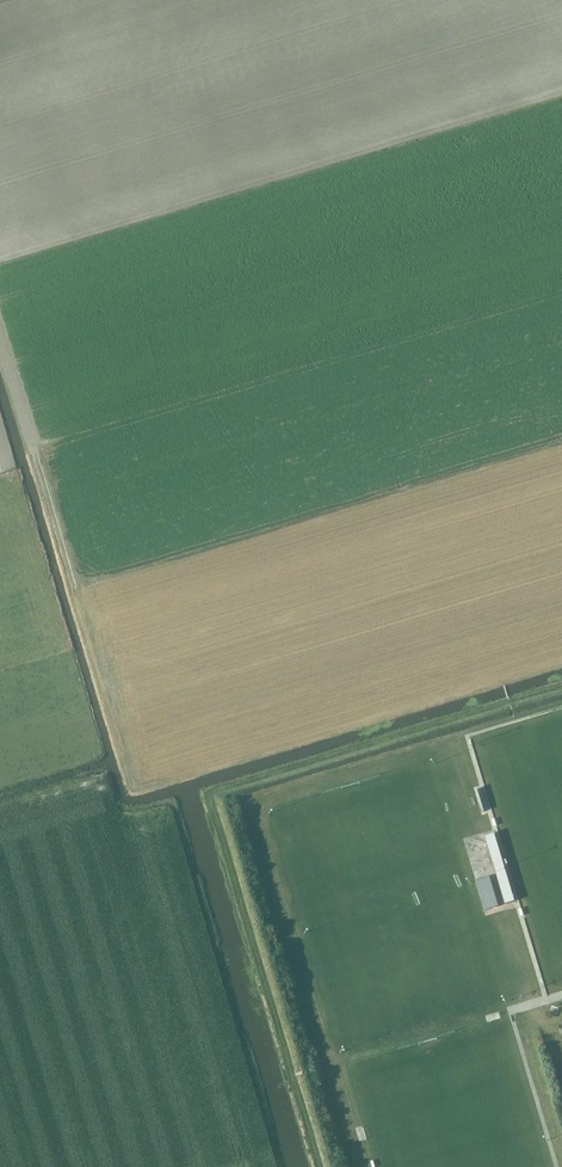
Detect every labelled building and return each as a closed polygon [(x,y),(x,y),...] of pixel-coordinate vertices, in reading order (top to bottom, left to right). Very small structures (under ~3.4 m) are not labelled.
[(485,911),(499,907),(490,876),(476,880),(485,911)]
